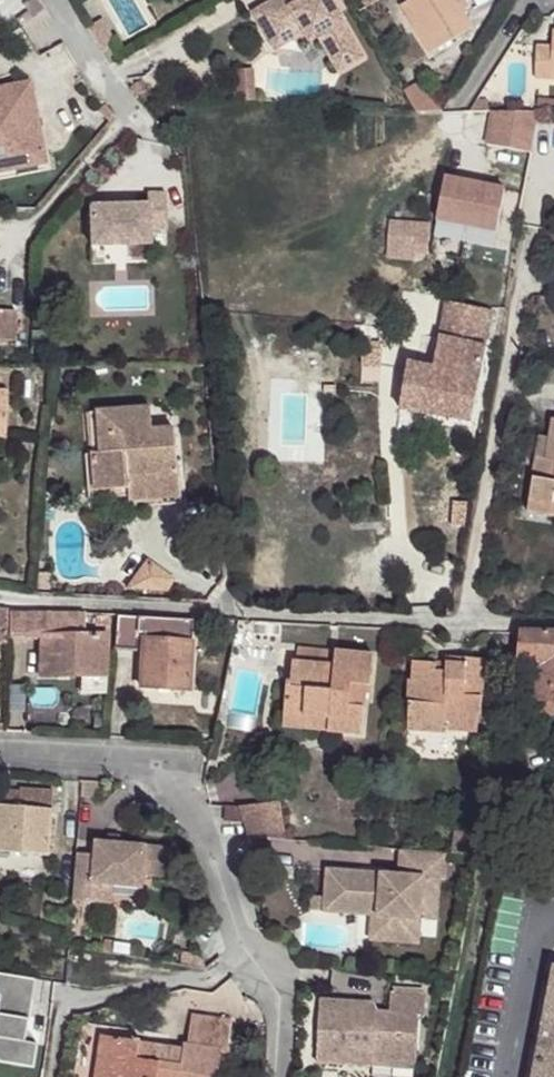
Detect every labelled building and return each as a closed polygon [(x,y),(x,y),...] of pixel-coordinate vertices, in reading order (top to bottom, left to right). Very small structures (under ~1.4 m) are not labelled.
[(46,10),(40,0),(32,0),(24,4),(33,19),(46,10)] [(254,12),(270,41),(300,23),(312,27),(318,37),(324,47),(330,44),(344,69),(364,58),(331,0),(275,0),(254,12)] [(407,2),(418,22),(413,25),(430,54),(472,28),(460,9),(466,6),(462,0),(410,0),(407,2)] [(401,6),(413,25),(418,22),(407,2),(401,6)] [(300,23),(270,41),(276,51),(305,34),(310,42),(318,37),(312,27),(300,23)] [(553,31),(552,46),(537,46),(535,79),(553,80),(553,31)] [(330,44),(324,47),(338,72),(344,69),(330,44)] [(101,51),(110,66),(120,60),(112,45),(101,51)] [(236,102),(253,101),(251,70),(234,71),(236,102)] [(130,89),(136,98),(148,90),(142,81),(130,89)] [(45,164),(29,82),(13,85),(26,152),(0,157),(0,173),(45,164)] [(405,93),(415,112),(443,112),(425,82),(405,93)] [(26,152),(13,85),(0,88),(0,157),(26,152)] [(477,101),(469,112),(488,111),(488,100),(477,101)] [(539,111),(553,112),(553,101),(539,100),(539,111)] [(111,112),(104,106),(97,111),(109,122),(111,119),(112,116),(111,112)] [(539,111),(493,111),(487,145),(531,153),(539,111)] [(445,178),(436,221),(496,233),(504,190),(445,178)] [(150,230),(167,229),(166,194),(148,194),(148,205),(90,206),(91,246),(151,244),(150,230)] [(429,225),(389,222),(388,245),(412,247),(412,253),(427,254),(429,225)] [(409,366),(401,412),(470,424),(484,347),(481,347),(488,310),(447,303),(434,370),(409,366)] [(14,341),(14,312),(0,312),(0,340),(14,341)] [(181,504),(174,431),(151,433),(149,410),(88,415),(92,456),(95,493),(126,490),(128,502),(152,500),(153,507),(181,504)] [(553,516),(553,420),(550,439),(548,450),(538,448),(528,512),(553,516)] [(540,437),(538,448),(548,450),(550,439),(540,437)] [(89,501),(127,498),(126,490),(95,493),(92,456),(85,457),(89,501)] [(147,561),(127,589),(163,592),(172,580),(147,561)] [(85,613),(10,610),(9,635),(42,635),(41,676),(106,676),(107,634),(85,634),(85,613)] [(191,642),(191,621),(117,616),(115,648),(136,650),(137,633),(144,633),(144,638),(140,638),(137,687),(189,690),(192,642),(191,642)] [(516,632),(512,658),(553,662),(553,670),(541,668),(536,717),(553,719),(553,712),(553,634),(516,632)] [(298,649),(297,663),(329,666),(330,652),(298,649)] [(329,718),(328,731),(362,734),(366,686),(371,687),(374,656),(336,652),(334,666),(329,666),(297,663),(293,663),(291,681),(287,681),(284,714),(329,718)] [(410,682),(407,731),(445,733),(445,730),(446,725),(454,725),(454,730),(476,732),(477,715),(480,715),(482,676),(490,676),(491,661),(447,658),(446,665),(446,672),(435,672),(436,665),(413,663),(412,682),(410,682)] [(106,694),(106,676),(84,676),(83,695),(106,694)] [(284,714),(283,727),(328,731),(329,718),(284,714)] [(54,792),(21,789),(21,793),(1,791),(0,805),(0,852),(48,856),(54,792)] [(279,802),(239,807),(243,822),(248,836),(284,840),(279,802)] [(239,807),(225,807),(225,821),(243,822),(239,807)] [(95,856),(77,854),(73,900),(111,903),(112,886),(125,888),(126,874),(143,876),(164,878),(166,850),(161,847),(120,844),(108,843),(96,842),(95,856)] [(448,854),(402,850),(400,875),(382,874),(381,879),(365,878),(365,872),(328,869),(326,897),(313,896),(312,910),(373,915),(396,917),(394,941),(419,943),(421,918),(424,878),(441,879),(446,880),(448,854)] [(126,874),(125,888),(142,889),(143,876),(126,874)] [(424,878),(421,918),(437,919),(441,879),(424,878)] [(396,917),(373,915),(371,939),(394,941),(396,917)] [(0,974),(0,996),(2,996),(0,1008),(0,1062),(34,1067),(38,1045),(31,1044),(24,1037),(30,1002),(25,1001),(29,979),(0,974)] [(34,980),(29,979),(25,1001),(30,1002),(34,980)] [(536,1076),(553,1076),(553,983),(536,1076)] [(372,1002),(320,1000),(319,1024),(326,1024),(326,1032),(318,1031),(317,1061),(372,1064),(372,1059),(416,1061),(418,1015),(423,1015),(424,995),(390,993),(389,1012),(375,1012),(372,1002)] [(192,1016),(188,1045),(184,1044),(184,1048),(181,1065),(138,1059),(140,1042),(102,1037),(96,1076),(218,1076),(221,1056),(227,1057),(232,1021),(192,1016)] [(25,1032),(24,1037),(31,1044),(38,1045),(25,1032)] [(184,1048),(140,1042),(138,1059),(181,1065),(184,1048)] [(415,1067),(416,1061),(372,1059),(372,1064),(415,1067)]
